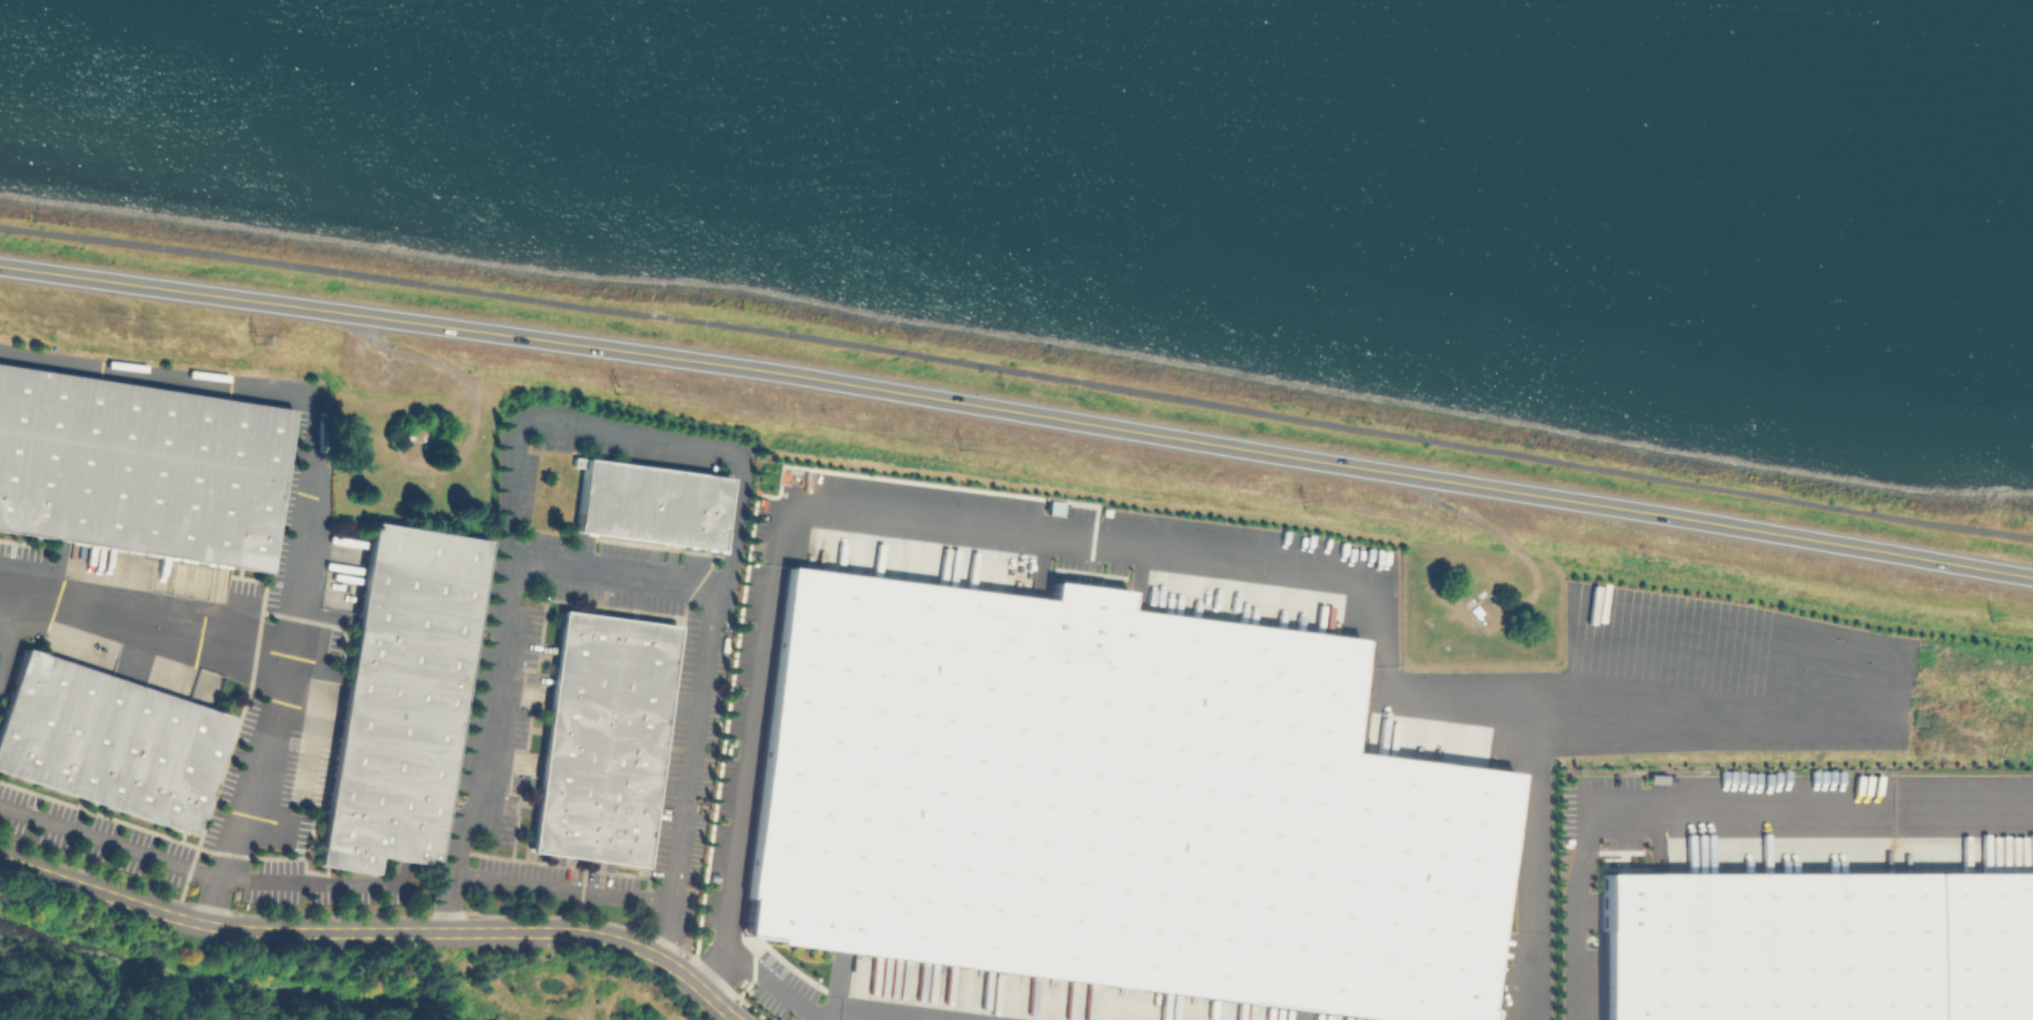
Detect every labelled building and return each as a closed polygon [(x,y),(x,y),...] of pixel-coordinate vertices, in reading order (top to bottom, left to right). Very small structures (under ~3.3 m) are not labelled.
[(263,569),(288,407),(0,363),(0,528),(263,569)] [(729,479),(721,547),(573,530),(582,453),(729,475),(729,479)] [(1048,511),(1062,512),(1062,502),(1049,501),(1048,511)] [(367,519),(485,538),(433,865),(372,855),(370,870),(312,861),(367,519)] [(1497,1010),(1496,1019),(1385,1019),(749,938),(755,896),(752,895),(794,565),(1057,599),(1059,580),(1136,590),(1133,609),(1372,640),(1358,752),(1524,773),(1494,1009),(1497,1010)] [(677,628),(645,866),(529,848),(560,609),(677,623),(677,628)] [(186,835),(226,717),(25,649),(0,723),(0,772),(186,835)] [(1596,874),(2032,874),(2032,1019),(1596,1019),(1596,874)]
